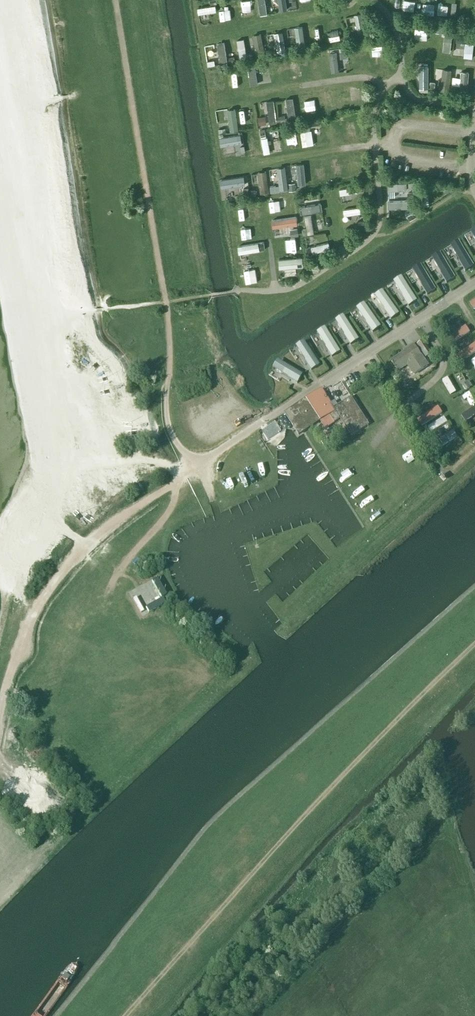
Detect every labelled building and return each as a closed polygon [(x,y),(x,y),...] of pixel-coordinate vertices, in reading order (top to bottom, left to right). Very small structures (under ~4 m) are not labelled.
[(219,21),(227,20),(226,0),(218,0),(219,21)] [(240,17),(247,16),(245,0),(243,0),(238,1),(240,17)] [(260,13),(275,12),(275,2),(268,2),(268,0),(259,0),(260,13)] [(436,11),(436,1),(423,1),(423,10),(436,11)] [(444,2),(443,11),(456,11),(457,3),(444,2)] [(199,14),(216,12),(214,3),(197,6),(199,14)] [(354,13),(357,31),(364,30),(360,12),(354,13)] [(341,15),(333,16),(336,40),(343,39),(341,15)] [(295,28),(291,28),(291,38),(302,38),(302,24),(294,24),(295,28)] [(430,39),(432,30),(421,28),(419,38),(430,39)] [(282,29),(274,30),(275,47),(283,47),(282,29)] [(440,32),(438,43),(449,45),(451,34),(440,32)] [(264,43),(262,34),(255,35),(257,44),(264,43)] [(244,36),(237,38),(239,48),(246,46),(244,36)] [(224,40),(217,41),(220,58),(228,56),(224,40)] [(355,45),(348,46),(349,67),(357,66),(355,45)] [(341,65),(349,64),(346,47),(338,49),(341,65)] [(473,58),(473,47),(465,47),(464,58),(473,58)] [(374,48),(368,49),(370,70),(376,69),(374,48)] [(314,52),(307,54),(312,73),(318,72),(314,52)] [(295,57),(289,58),(291,77),(297,77),(295,57)] [(269,80),(278,80),(277,60),(269,61),(269,80)] [(233,88),(240,87),(238,67),(231,68),(233,88)] [(212,83),(230,82),(229,73),(212,75),(212,83)] [(456,78),(457,86),(467,85),(467,77),(456,78)] [(305,111),(315,110),(315,90),(305,90),(305,111)] [(286,96),(287,113),(295,113),(294,95),(286,96)] [(227,106),(232,126),(238,124),(234,105),(227,106)] [(257,119),(251,120),(253,140),(260,139),(257,119)] [(344,140),(351,138),(348,119),(341,120),(344,140)] [(329,125),(322,125),(323,143),(330,143),(329,125)] [(283,145),(297,143),(295,128),(280,130),(283,145)] [(312,128),(301,130),(302,146),(314,145),(312,128)] [(220,135),(223,148),(235,146),(236,153),(246,151),(244,142),(248,141),(246,130),(220,135)] [(268,134),(262,135),(264,152),(270,151),(268,134)] [(324,158),(318,159),(322,179),(328,178),(324,158)] [(356,160),(357,173),(366,172),(365,159),(356,160)] [(269,179),(278,179),(278,186),(284,186),(285,163),(278,163),(277,167),(270,167),(269,179)] [(267,168),(258,168),(259,186),(268,186),(267,168)] [(244,172),(220,176),(221,185),(245,182),(244,172)] [(296,184),(295,176),(288,177),(289,184),(296,184)] [(413,180),(387,181),(388,191),(407,190),(407,186),(413,186),(413,180)] [(341,194),(358,194),(358,185),(340,186),(341,194)] [(291,196),(271,197),(271,205),(292,204),(291,196)] [(392,198),(393,209),(411,208),(410,198),(392,198)] [(305,212),(321,211),(320,200),(304,202),(305,212)] [(363,206),(344,206),(344,215),(363,214),(363,206)] [(414,211),(407,214),(411,220),(417,217),(414,211)] [(273,227),(295,224),(294,214),(272,217),(273,227)] [(236,233),(255,230),(254,221),(235,224),(236,233)] [(296,234),(280,237),(281,245),(298,242),(296,234)] [(239,253),(260,251),(259,241),(238,243),(239,253)] [(459,242),(452,247),(453,249),(453,250),(455,254),(456,254),(456,253),(459,258),(459,260),(465,270),(473,266),(459,242)] [(313,253),(320,252),(319,243),(312,244),(313,253)] [(279,255),(279,265),(303,265),(303,255),(279,255)] [(440,256),(432,261),(434,263),(433,264),(436,267),(437,266),(440,271),(440,273),(446,283),(454,278),(440,256)] [(266,259),(241,260),(241,270),(267,269),(266,259)] [(421,267),(413,272),(415,274),(415,275),(417,278),(418,278),(421,282),(421,284),(421,285),(427,295),(435,290),(421,267)] [(402,278),(394,282),(396,285),(398,289),(399,288),(402,293),(402,295),(408,306),(416,301),(402,278)] [(383,288),(375,294),(391,319),(399,312),(383,288)] [(364,305),(357,310),(359,312),(358,313),(361,316),(362,316),(365,320),(366,322),(365,323),(372,332),(380,327),(364,305)] [(344,317),(336,322),(338,324),(337,325),(340,328),(341,328),(344,332),(344,334),(344,335),(350,345),(358,339),(344,317)] [(464,326),(445,339),(450,345),(469,333),(464,326)] [(325,329),(318,334),(319,336),(319,337),(321,340),(322,341),(323,340),(326,345),(326,347),(325,347),(332,357),(340,352),(325,329)] [(426,358),(427,356),(430,361),(434,358),(423,340),(417,344),(426,358)] [(304,343),(297,348),(298,350),(298,351),(300,354),(301,354),(302,353),(305,358),(305,360),(304,360),(311,370),(319,365),(304,343)] [(455,356),(460,363),(474,352),(474,345),(474,343),(455,356)] [(427,366),(424,360),(413,344),(408,348),(409,350),(391,361),(398,371),(407,364),(414,374),(427,366)] [(279,361),(274,369),(277,370),(277,371),(280,373),(281,373),(281,372),(286,375),(287,377),(297,383),(302,375),(279,361)] [(474,380),(474,363),(466,370),(474,381),(474,380)] [(451,397),(457,393),(448,378),(442,381),(451,397)] [(284,413),(298,435),(320,420),(326,428),(340,419),(351,436),(368,425),(350,397),(338,405),(335,400),(330,403),(321,389),(284,413)] [(465,393),(451,401),(454,407),(468,399),(465,393)] [(437,407),(418,419),(422,426),(441,413),(437,407)] [(474,421),(474,407),(463,414),(469,425),(474,421)] [(434,423),(438,430),(449,424),(445,417),(434,423)] [(443,447),(458,438),(454,430),(439,439),(443,447)] [(359,435),(354,437),(360,449),(365,447),(359,435)] [(159,576),(154,577),(158,593),(144,597),(148,609),(167,604),(159,576)]
